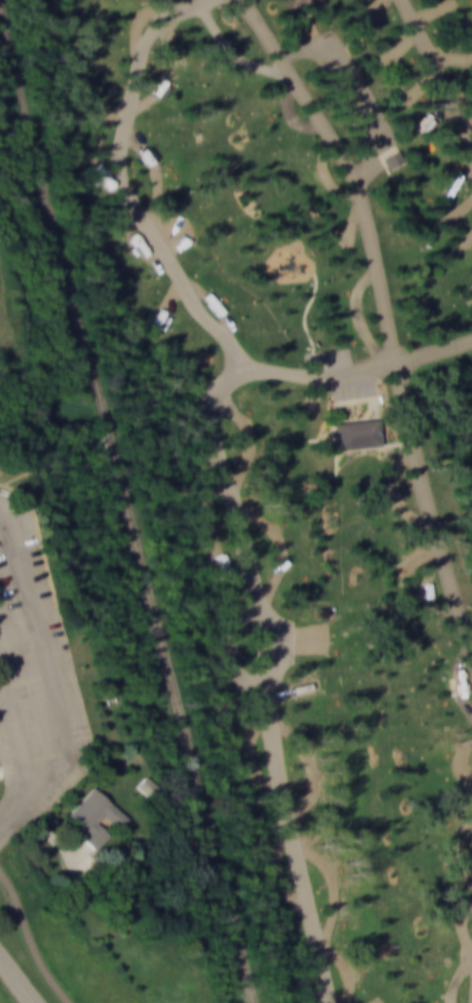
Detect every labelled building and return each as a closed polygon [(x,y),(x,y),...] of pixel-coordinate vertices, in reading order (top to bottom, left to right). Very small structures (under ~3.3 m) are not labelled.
[(402,165),(395,152),(380,159),(387,173),(402,165)] [(331,450),(374,445),(372,419),(329,424),(331,450)] [(151,787),(147,783),(144,786),(139,781),(134,786),(143,795),(151,787)] [(88,787),(123,817),(114,827),(101,816),(95,823),(106,833),(93,847),(61,819),(88,787)]
